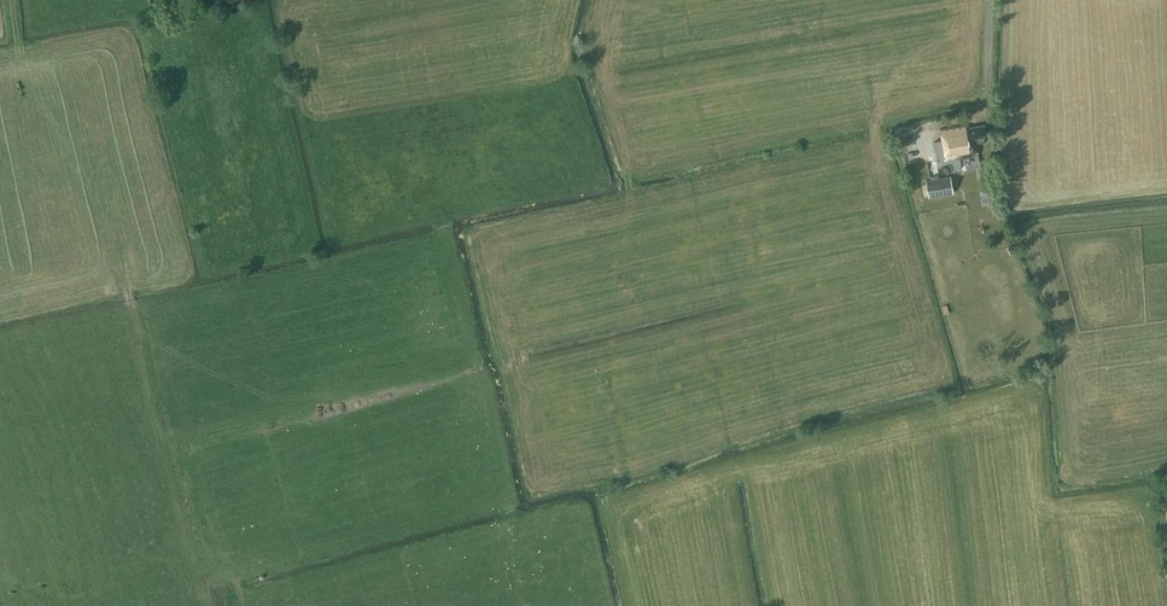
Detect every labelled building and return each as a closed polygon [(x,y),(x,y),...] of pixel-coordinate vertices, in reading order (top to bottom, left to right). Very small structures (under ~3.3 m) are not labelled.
[(977,142),(986,141),(984,125),(969,127),(969,124),(940,129),(945,160),(979,155),(977,142)] [(936,161),(927,163),(929,177),(939,175),(936,161)] [(954,193),(951,176),(925,180),(928,197),(954,193)]
